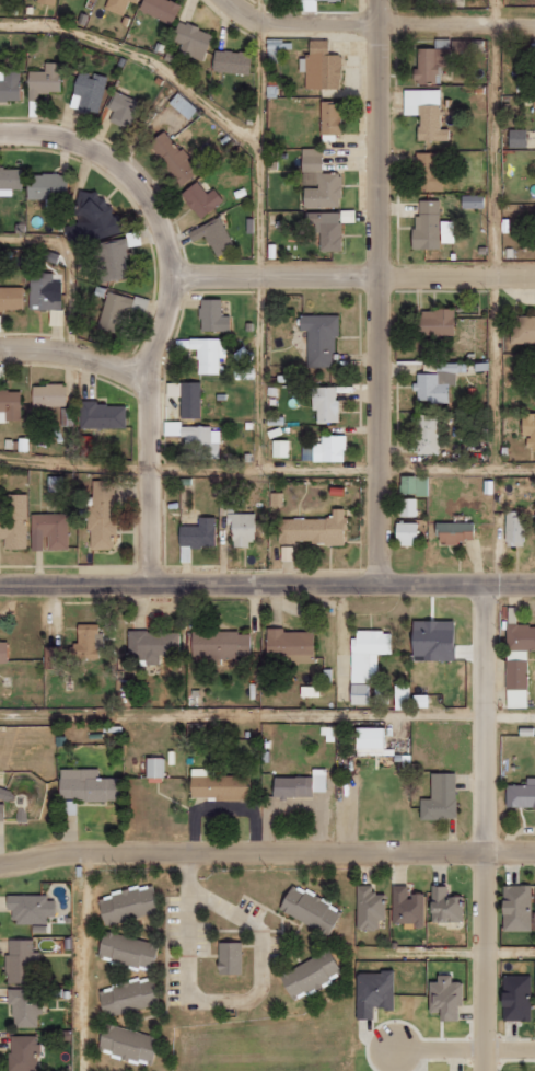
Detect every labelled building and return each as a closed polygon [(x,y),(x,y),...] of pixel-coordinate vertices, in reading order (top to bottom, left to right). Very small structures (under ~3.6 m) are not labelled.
[(140,3),(141,0),(109,0),(107,9),(125,14),(130,0),(140,3)] [(174,24),(183,4),(174,0),(145,0),(141,10),(174,24)] [(193,48),(190,55),(204,61),(216,34),(182,20),(174,39),(193,48)] [(344,88),(344,53),(332,54),(332,39),(312,40),(313,56),(301,56),(301,71),(308,71),(308,88),(344,88)] [(414,84),(438,83),(437,67),(448,67),(447,48),(413,49),(414,84)] [(253,51),(217,50),(216,72),(252,73),(253,51)] [(30,100),(41,100),(41,91),(62,92),(63,62),(47,62),(47,70),(31,70),(30,100)] [(0,71),(0,100),(23,100),(23,70),(0,71)] [(100,113),(109,77),(80,70),(71,106),(100,113)] [(415,140),(446,141),(446,129),(438,129),(439,90),(402,89),(401,115),(416,115),(415,140)] [(115,110),(111,120),(130,129),(143,102),(116,90),(108,107),(115,110)] [(171,102),(190,119),(200,109),(181,91),(171,102)] [(323,140),(337,141),(337,133),(344,133),(344,101),(324,101),(323,140)] [(150,143),(183,186),(201,172),(169,129),(150,143)] [(506,148),(523,148),(523,129),(506,129),(506,148)] [(306,207),(343,206),(343,173),(325,173),(324,148),(303,148),(304,186),(306,186),(306,207)] [(438,191),(438,153),(414,153),(413,191),(438,191)] [(14,195),(14,189),(25,188),(24,167),(0,168),(0,195),(14,195)] [(31,199),(47,199),(47,211),(56,211),(57,199),(68,199),(69,174),(32,173),(31,199)] [(202,219),(227,201),(217,187),(209,193),(200,181),(183,193),(202,219)] [(88,241),(124,231),(120,214),(115,216),(109,196),(102,199),(99,188),(76,194),(88,241)] [(459,195),(458,207),(479,208),(480,196),(459,195)] [(450,243),(451,221),(437,221),(437,201),(412,200),(411,248),(436,249),(437,243),(450,243)] [(191,230),(195,241),(209,234),(218,256),(236,248),(224,217),(191,230)] [(94,243),(98,282),(130,278),(126,240),(94,243)] [(51,309),(51,325),(62,325),(62,272),(30,272),(30,309),(51,309)] [(25,309),(26,287),(0,286),(0,309),(25,309)] [(120,333),(130,296),(109,290),(99,326),(120,333)] [(233,331),(234,315),(224,315),(224,299),(203,298),(202,330),(233,331)] [(452,335),(451,309),(412,310),(412,336),(452,335)] [(309,366),(335,367),(336,336),(341,336),(342,315),(303,314),(302,330),(310,330),(309,366)] [(508,316),(507,344),(534,345),(534,317),(508,316)] [(228,358),(227,337),(192,338),(192,349),(199,349),(200,374),(222,373),(221,358),(228,358)] [(454,363),(433,363),(433,374),(413,374),(413,390),(416,390),(416,402),(445,402),(445,386),(454,385),(454,363)] [(23,390),(2,390),(2,382),(0,382),(0,421),(23,421),(23,390)] [(203,418),(203,382),(170,382),(169,396),(183,396),(183,417),(203,418)] [(34,406),(68,405),(68,384),(34,384),(34,406)] [(315,386),(315,411),(320,411),(320,422),(340,423),(340,387),(315,386)] [(80,403),(80,428),(129,427),(128,402),(80,403)] [(73,407),(61,408),(62,425),(74,425),(73,407)] [(435,414),(413,414),(413,454),(435,454),(435,414)] [(522,437),(523,450),(534,450),(534,415),(518,415),(518,437),(522,437)] [(166,435),(186,435),(186,458),(221,459),(222,427),(183,426),(183,421),(166,420),(166,435)] [(316,442),(316,461),(348,461),(348,435),(324,434),(324,443),(316,442)] [(291,439),(275,440),(275,457),(291,457),(291,439)] [(426,477),(398,476),(397,494),(426,495),(426,477)] [(95,549),(115,549),(115,531),(120,531),(119,479),(94,480),(95,549)] [(29,494),(6,493),(6,517),(0,517),(0,538),(7,538),(7,549),(29,549),(29,494)] [(413,498),(397,498),(397,516),(413,516),(413,498)] [(280,544),(348,543),(348,508),(334,508),(334,518),(280,518),(280,544)] [(71,549),(70,513),(33,514),(34,550),(48,549),(71,549)] [(259,545),(259,513),(230,513),(230,524),(236,524),(235,544),(259,545)] [(502,513),(503,546),(522,546),(521,513),(502,513)] [(218,547),(218,517),(200,517),(200,526),(182,525),(182,546),(218,547)] [(417,545),(417,523),(392,522),(391,544),(417,545)] [(469,522),(434,523),(434,543),(470,542),(469,522)] [(283,557),(294,557),(295,547),(283,546),(283,557)] [(460,620),(412,621),(413,660),(461,660),(460,620)] [(102,658),(103,624),(79,623),(78,658),(102,658)] [(534,650),(534,625),(509,626),(510,651),(534,650)] [(129,630),(128,655),(148,655),(147,664),(161,664),(162,654),(179,654),(179,631),(129,630)] [(269,630),(269,654),(290,654),(290,663),(317,663),(318,631),(269,630)] [(353,682),(377,682),(377,654),(393,654),(393,630),(353,631),(353,682)] [(194,632),(195,658),(251,657),(251,631),(194,632)] [(10,662),(10,640),(0,640),(0,663),(10,662)] [(46,668),(63,668),(64,646),(47,646),(46,668)] [(510,708),(531,707),(530,660),(509,660),(510,708)] [(349,704),(371,705),(371,684),(350,683),(349,704)] [(166,757),(150,757),(150,777),(166,777),(166,757)] [(122,799),(122,777),(100,778),(100,768),(62,769),(63,801),(122,799)] [(216,776),(216,768),(194,768),(194,797),(217,796),(217,800),(254,800),(254,775),(216,776)] [(277,777),(277,797),(316,797),(316,792),(327,792),(327,769),(314,769),(314,777),(277,777)] [(458,772),(433,773),(434,798),(422,798),(423,819),(459,818),(458,772)] [(509,806),(534,807),(534,777),(529,777),(529,785),(509,785),(509,806)] [(291,884),(278,908),(327,934),(340,910),(291,884)] [(389,920),(388,893),(374,893),(374,884),(358,885),(359,930),(382,929),(382,920),(389,920)] [(101,899),(107,920),(159,906),(153,885),(101,899)] [(426,895),(410,895),(409,885),(394,885),(394,924),(406,924),(406,928),(427,928),(426,895)] [(433,921),(464,922),(465,896),(448,896),(449,886),(434,885),(433,921)] [(534,886),(505,885),(504,931),(533,931),(534,886)] [(51,895),(10,895),(10,910),(15,910),(15,923),(50,923),(50,916),(60,916),(59,900),(51,900),(51,895)] [(106,926),(101,951),(155,965),(161,941),(106,926)] [(218,938),(218,971),(242,971),(241,938),(218,938)] [(34,940),(9,940),(9,983),(35,983),(34,940)] [(281,972),(293,994),(340,967),(328,945),(281,972)] [(356,968),(356,1016),(373,1016),(373,1001),(383,1001),(383,1007),(392,1007),(392,968),(356,968)] [(438,968),(438,978),(428,978),(428,1007),(442,1006),(442,1017),(457,1017),(457,1002),(462,1002),(462,979),(451,979),(451,968),(438,968)] [(501,971),(502,1016),(528,1016),(527,971),(501,971)] [(98,992),(106,1016),(160,999),(152,975),(98,992)] [(40,1028),(40,1015),(45,1015),(45,1004),(40,1004),(40,989),(10,989),(9,1005),(16,1005),(16,1027),(40,1028)] [(106,1021),(98,1044),(148,1058),(154,1034),(106,1021)] [(39,1035),(12,1035),(11,1070),(39,1070),(39,1035)]
